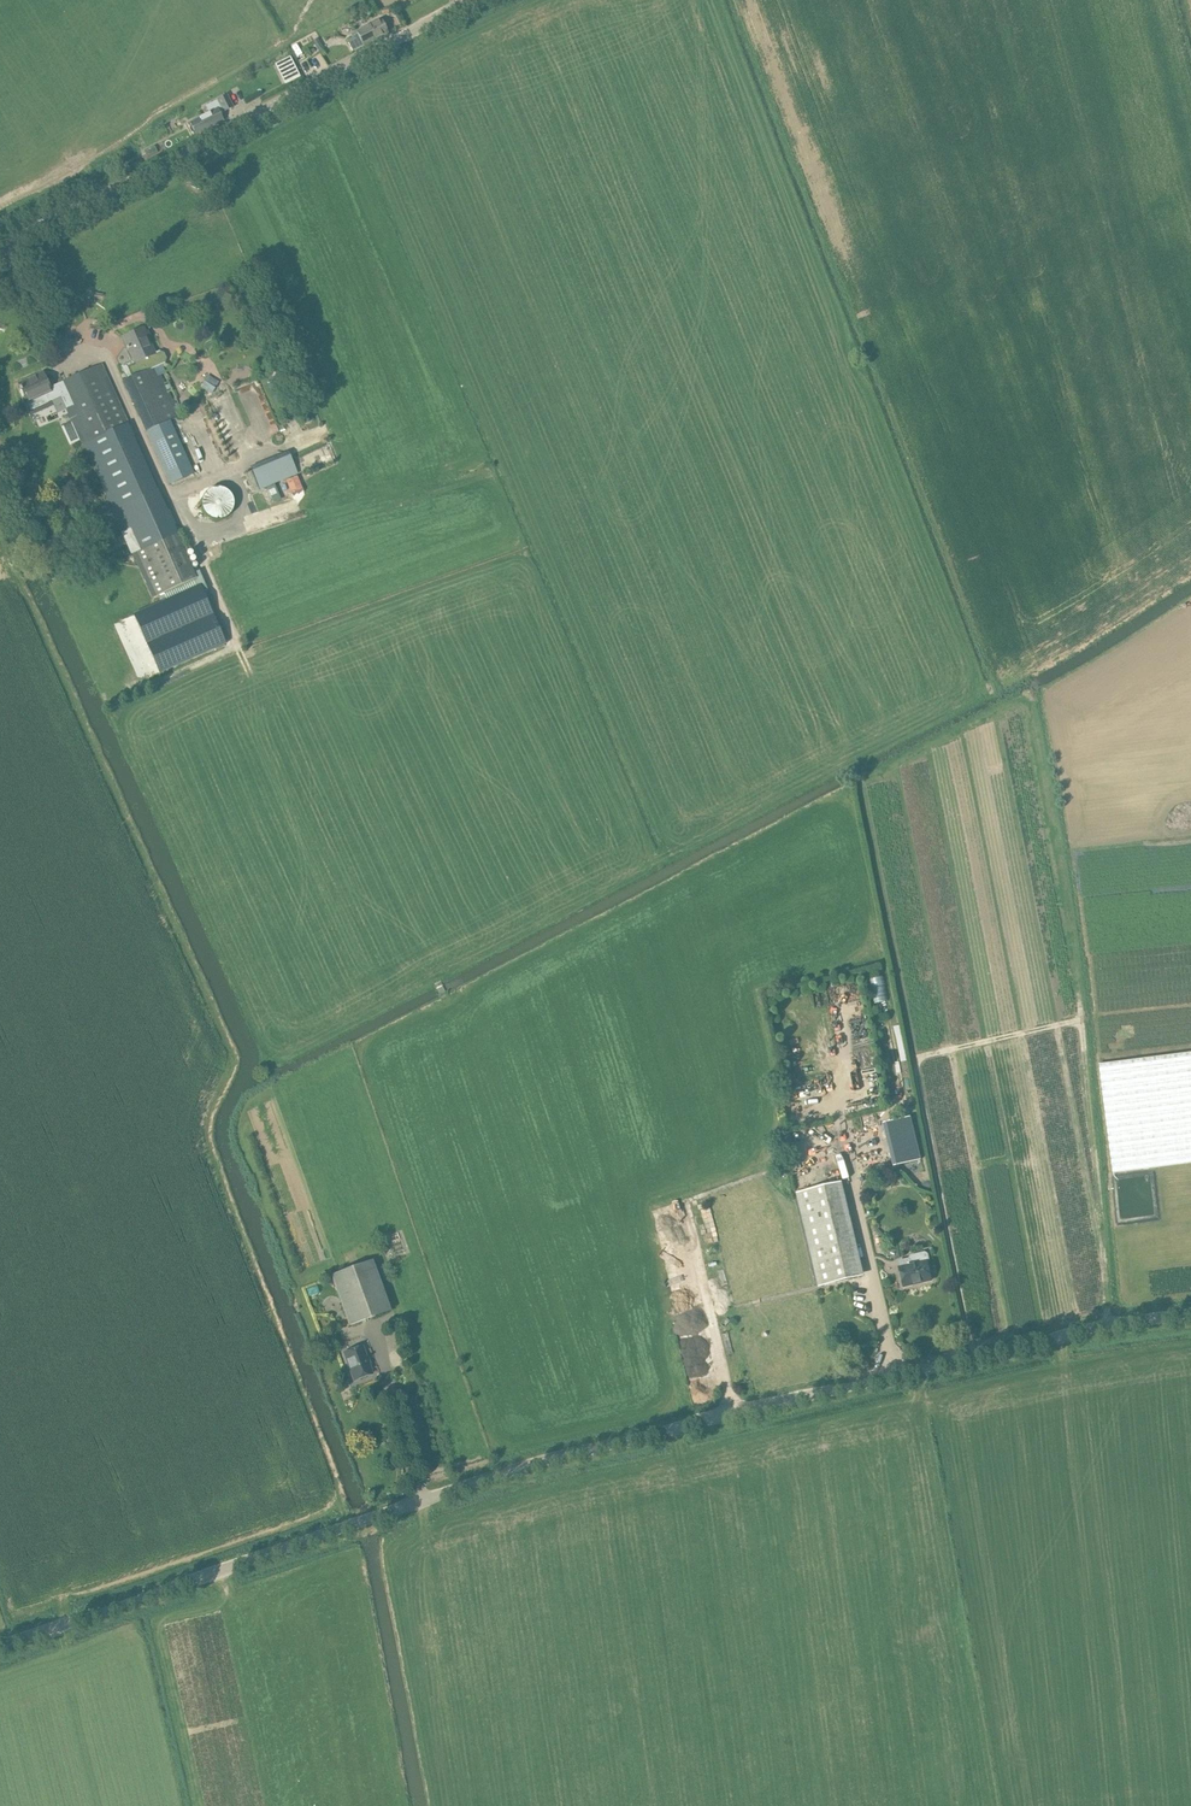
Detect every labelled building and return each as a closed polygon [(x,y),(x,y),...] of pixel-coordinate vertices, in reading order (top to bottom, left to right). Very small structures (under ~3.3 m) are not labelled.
[(347,39),(352,50),(364,45),(388,32),(381,18),(356,31),(357,31),(351,34),(352,37),(347,39)] [(276,63),(286,82),(286,83),(287,83),(301,75),(291,56),(276,63)] [(190,122),(196,134),(223,120),(219,114),(233,107),(226,95),(205,106),(208,112),(190,122)] [(146,431),(170,483),(194,472),(170,419),(183,413),(165,372),(158,375),(155,368),(164,364),(166,359),(164,353),(159,351),(155,353),(144,327),(123,336),(134,360),(120,366),(126,379),(124,380),(147,430),(146,431)] [(43,372),(18,383),(30,409),(61,396),(113,510),(153,599),(160,596),(195,580),(198,579),(197,577),(185,551),(101,364),(56,384),(57,386),(50,389),(43,372)] [(288,452),(250,467),(259,490),(297,474),(288,452)] [(234,504),(234,503),(233,500),(233,497),(230,493),(228,491),(225,490),(221,488),(219,488),(216,488),(213,489),(210,490),(208,492),(206,494),(204,497),(203,502),(203,505),(204,508),(205,511),(207,513),(209,515),(212,517),(217,519),(221,519),(224,518),(226,517),(229,515),(231,512),(232,510),(233,507),(234,504)] [(162,602),(133,615),(159,673),(226,643),(198,585),(198,586),(195,580),(160,596),(162,602)] [(1099,1064),(1112,1172),(1190,1162),(1190,1052),(1099,1064)] [(832,1184),(797,1192),(819,1286),(854,1278),(832,1184)] [(903,1267),(899,1267),(901,1277),(900,1278),(901,1283),(903,1284),(904,1286),(931,1280),(927,1261),(928,1259),(927,1254),(924,1253),(912,1256),(910,1258),(901,1260),(903,1267)] [(331,1275),(349,1326),(392,1310),(373,1259),(331,1275)] [(372,1373),(362,1346),(344,1353),(354,1380),(372,1373)]
